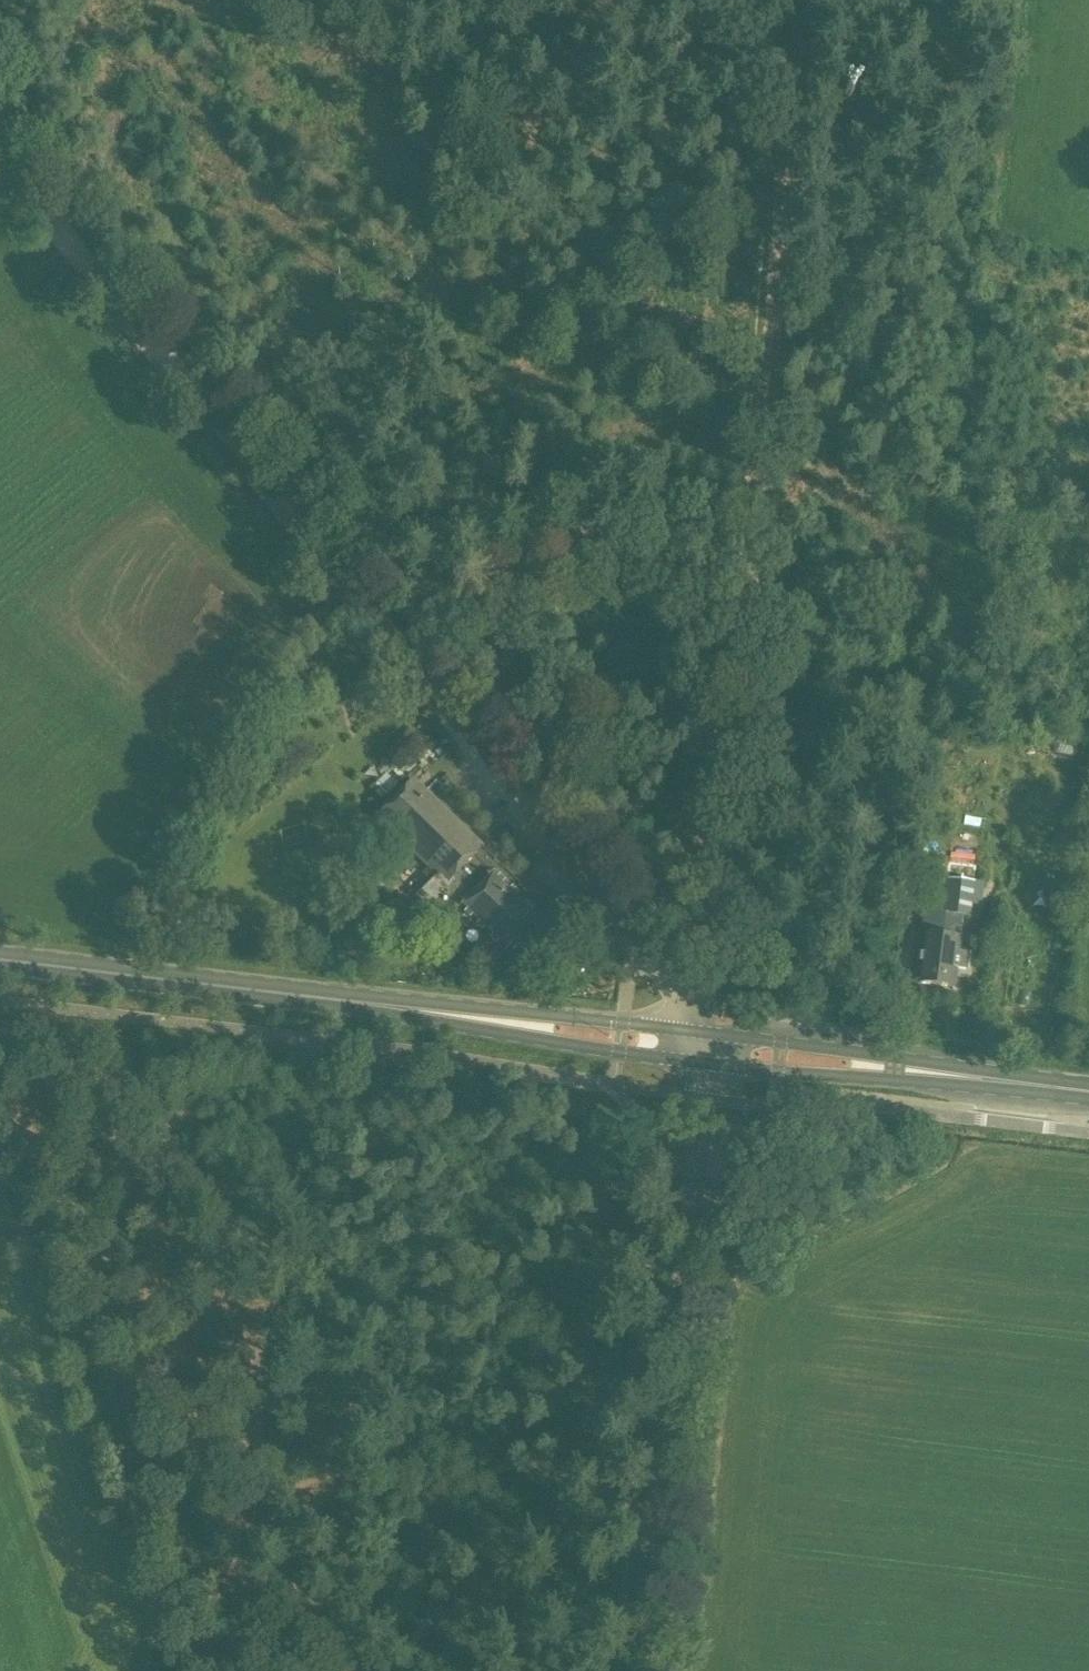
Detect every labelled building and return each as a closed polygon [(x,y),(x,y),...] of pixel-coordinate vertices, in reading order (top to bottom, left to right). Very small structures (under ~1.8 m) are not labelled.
[(399,766),(412,778),(431,759),(418,747),(399,766)] [(440,876),(476,842),(414,781),(379,816),(440,876)] [(476,842),(440,876),(420,897),(489,965),(539,915),(522,899),(528,893),(476,842)] [(921,933),(915,983),(956,987),(958,970),(969,971),(971,954),(959,953),(961,938),(960,937),(962,917),(970,918),(973,891),(974,880),(947,877),(942,915),(944,915),(941,935),(921,933)] [(974,880),(973,891),(984,892),(985,881),(974,880)]
